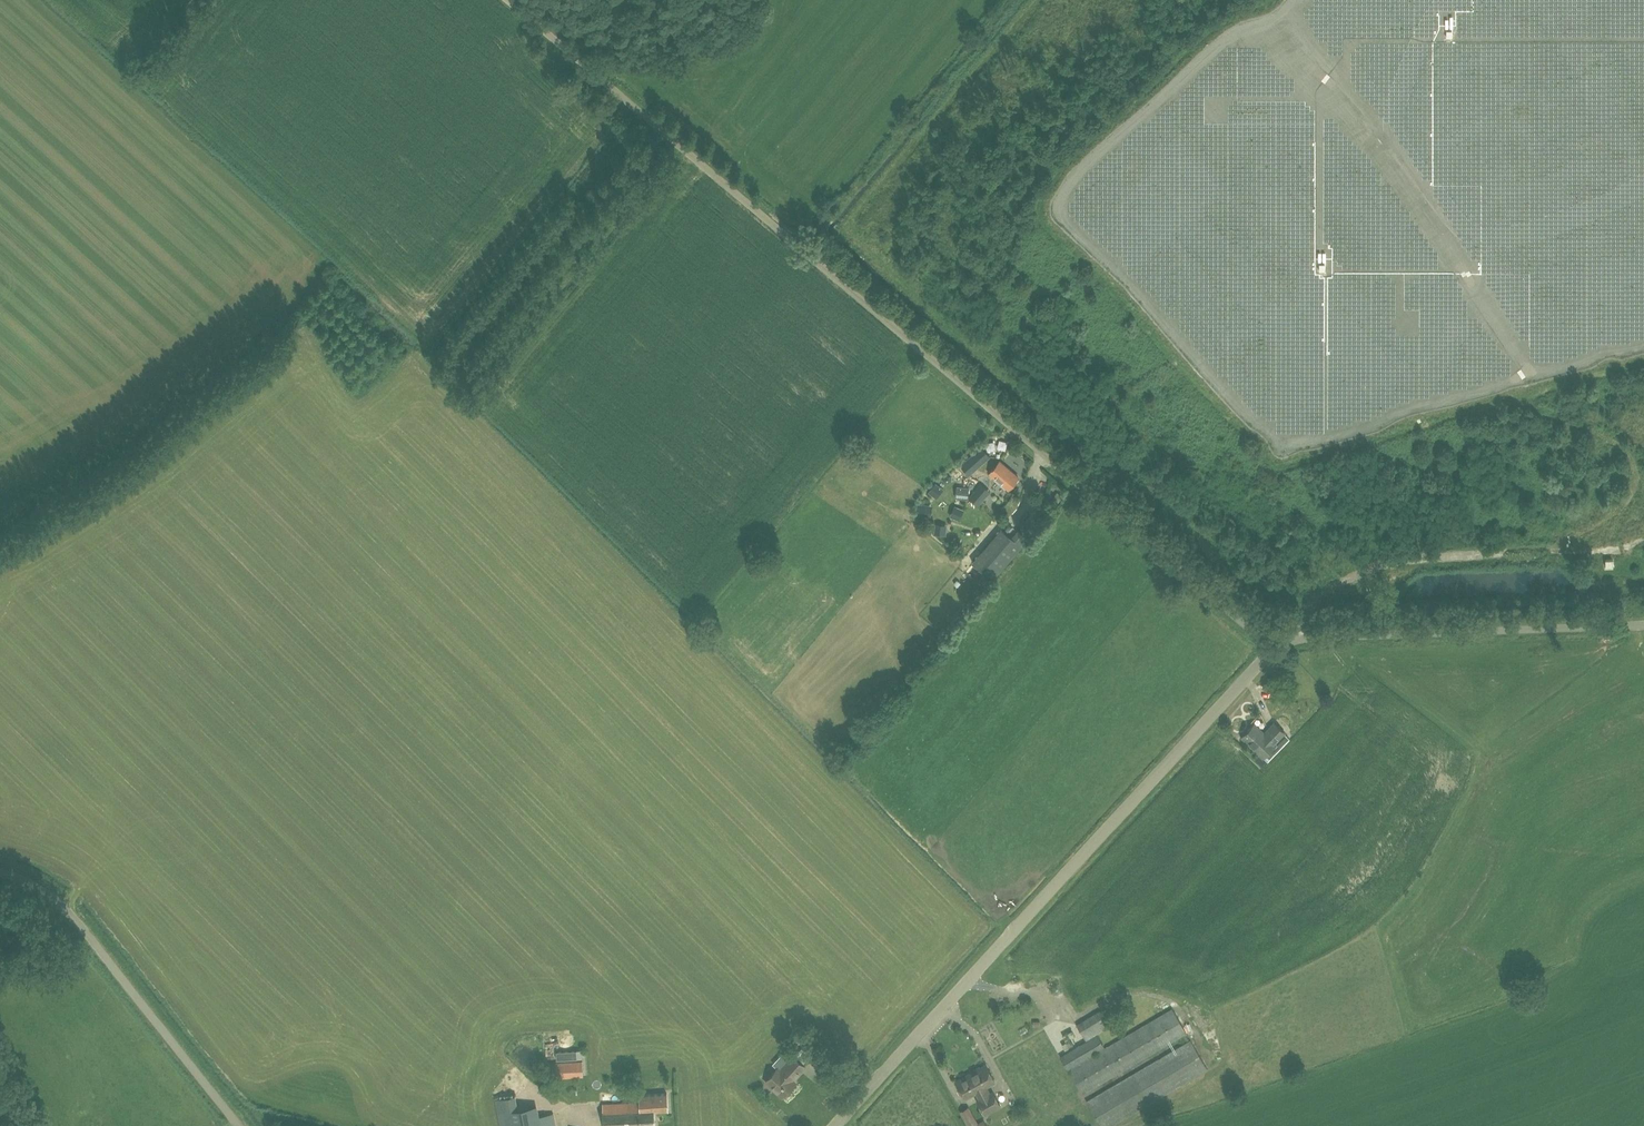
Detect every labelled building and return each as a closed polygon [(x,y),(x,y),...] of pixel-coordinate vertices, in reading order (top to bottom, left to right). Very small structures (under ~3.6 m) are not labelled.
[(978,449),(961,465),(969,475),(987,459),(978,449)] [(990,473),(1009,489),(1019,477),(1000,461),(990,473)] [(941,487),(935,483),(928,491),(934,496),(941,487)] [(981,483),(968,498),(978,506),(991,491),(981,483)] [(969,488),(960,487),(959,498),(968,499),(969,488)] [(1010,506),(1018,513),(1027,501),(1019,495),(1010,506)] [(928,505),(919,503),(917,516),(926,517),(928,505)] [(964,509),(957,507),(953,517),(959,520),(964,509)] [(946,528),(935,527),(935,533),(946,535),(946,528)] [(1002,528),(973,562),(993,579),(1029,537),(1019,528),(1012,537),(1002,528)] [(1242,736),(1263,757),(1276,745),(1274,743),(1285,733),(1274,723),(1268,729),(1270,730),(1266,735),(1254,724),(1242,736)] [(1173,1008),(1068,1069),(1082,1093),(1186,1032),(1173,1008)] [(1100,1010),(1076,1024),(1086,1040),(1098,1033),(1110,1026),(1100,1010)] [(1025,1037),(1034,1032),(1031,1026),(1022,1030),(1025,1037)] [(1086,1040),(1060,1056),(1067,1068),(1104,1045),(1098,1033),(1086,1040)] [(1208,1069),(1190,1039),(1086,1100),(1101,1125),(1111,1125),(1208,1069)] [(793,1080),(805,1066),(794,1055),(781,1069),(779,1067),(766,1081),(783,1097),(796,1083),(793,1080)] [(584,1076),(582,1060),(549,1062),(550,1078),(584,1076)] [(1000,1106),(993,1092),(990,1094),(985,1086),(995,1081),(986,1065),(980,1068),(979,1067),(971,1071),(973,1074),(968,1077),(967,1075),(956,1081),(965,1097),(977,1091),(981,1098),(978,1100),(985,1114),(1000,1106)] [(603,1096),(604,1125),(655,1125),(654,1110),(668,1110),(668,1094),(639,1095),(640,1101),(611,1102),(611,1096),(603,1096)] [(508,1125),(541,1125),(536,1105),(505,1111),(508,1125)] [(978,1122),(969,1106),(960,1111),(968,1125),(987,1125),(984,1119),(978,1122)] [(505,1111),(498,1112),(500,1125),(508,1125),(505,1111)]
